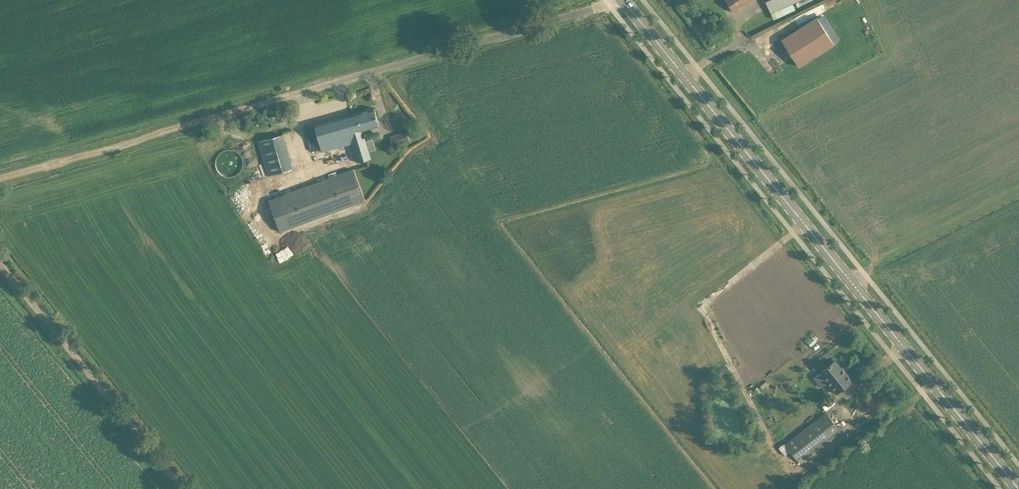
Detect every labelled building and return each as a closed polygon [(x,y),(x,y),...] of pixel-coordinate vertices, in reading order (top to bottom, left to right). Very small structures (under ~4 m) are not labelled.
[(733,12),(742,6),(751,0),(726,0),(733,12)] [(723,17),(712,23),(716,30),(726,24),(723,17)] [(782,40),(799,66),(834,43),(817,17),(782,40)] [(353,145),(358,163),(371,159),(363,131),(379,125),(374,107),(305,127),(308,137),(311,151),(321,148),(322,152),(352,144),(353,145)] [(391,135),(395,146),(411,141),(407,130),(391,135)] [(294,167),(285,133),(259,140),(268,174),(294,167)] [(268,200),(280,232),(365,200),(353,168),(268,200)] [(751,271),(758,279),(770,269),(763,261),(751,271)] [(733,317),(734,308),(713,305),(711,313),(733,317)] [(819,373),(836,393),(853,379),(846,371),(844,372),(835,360),(819,373)] [(767,381),(760,386),(763,389),(769,384),(767,381)] [(874,417),(883,413),(873,393),(865,398),(874,417)] [(786,443),(800,462),(840,432),(826,413),(786,443)]
